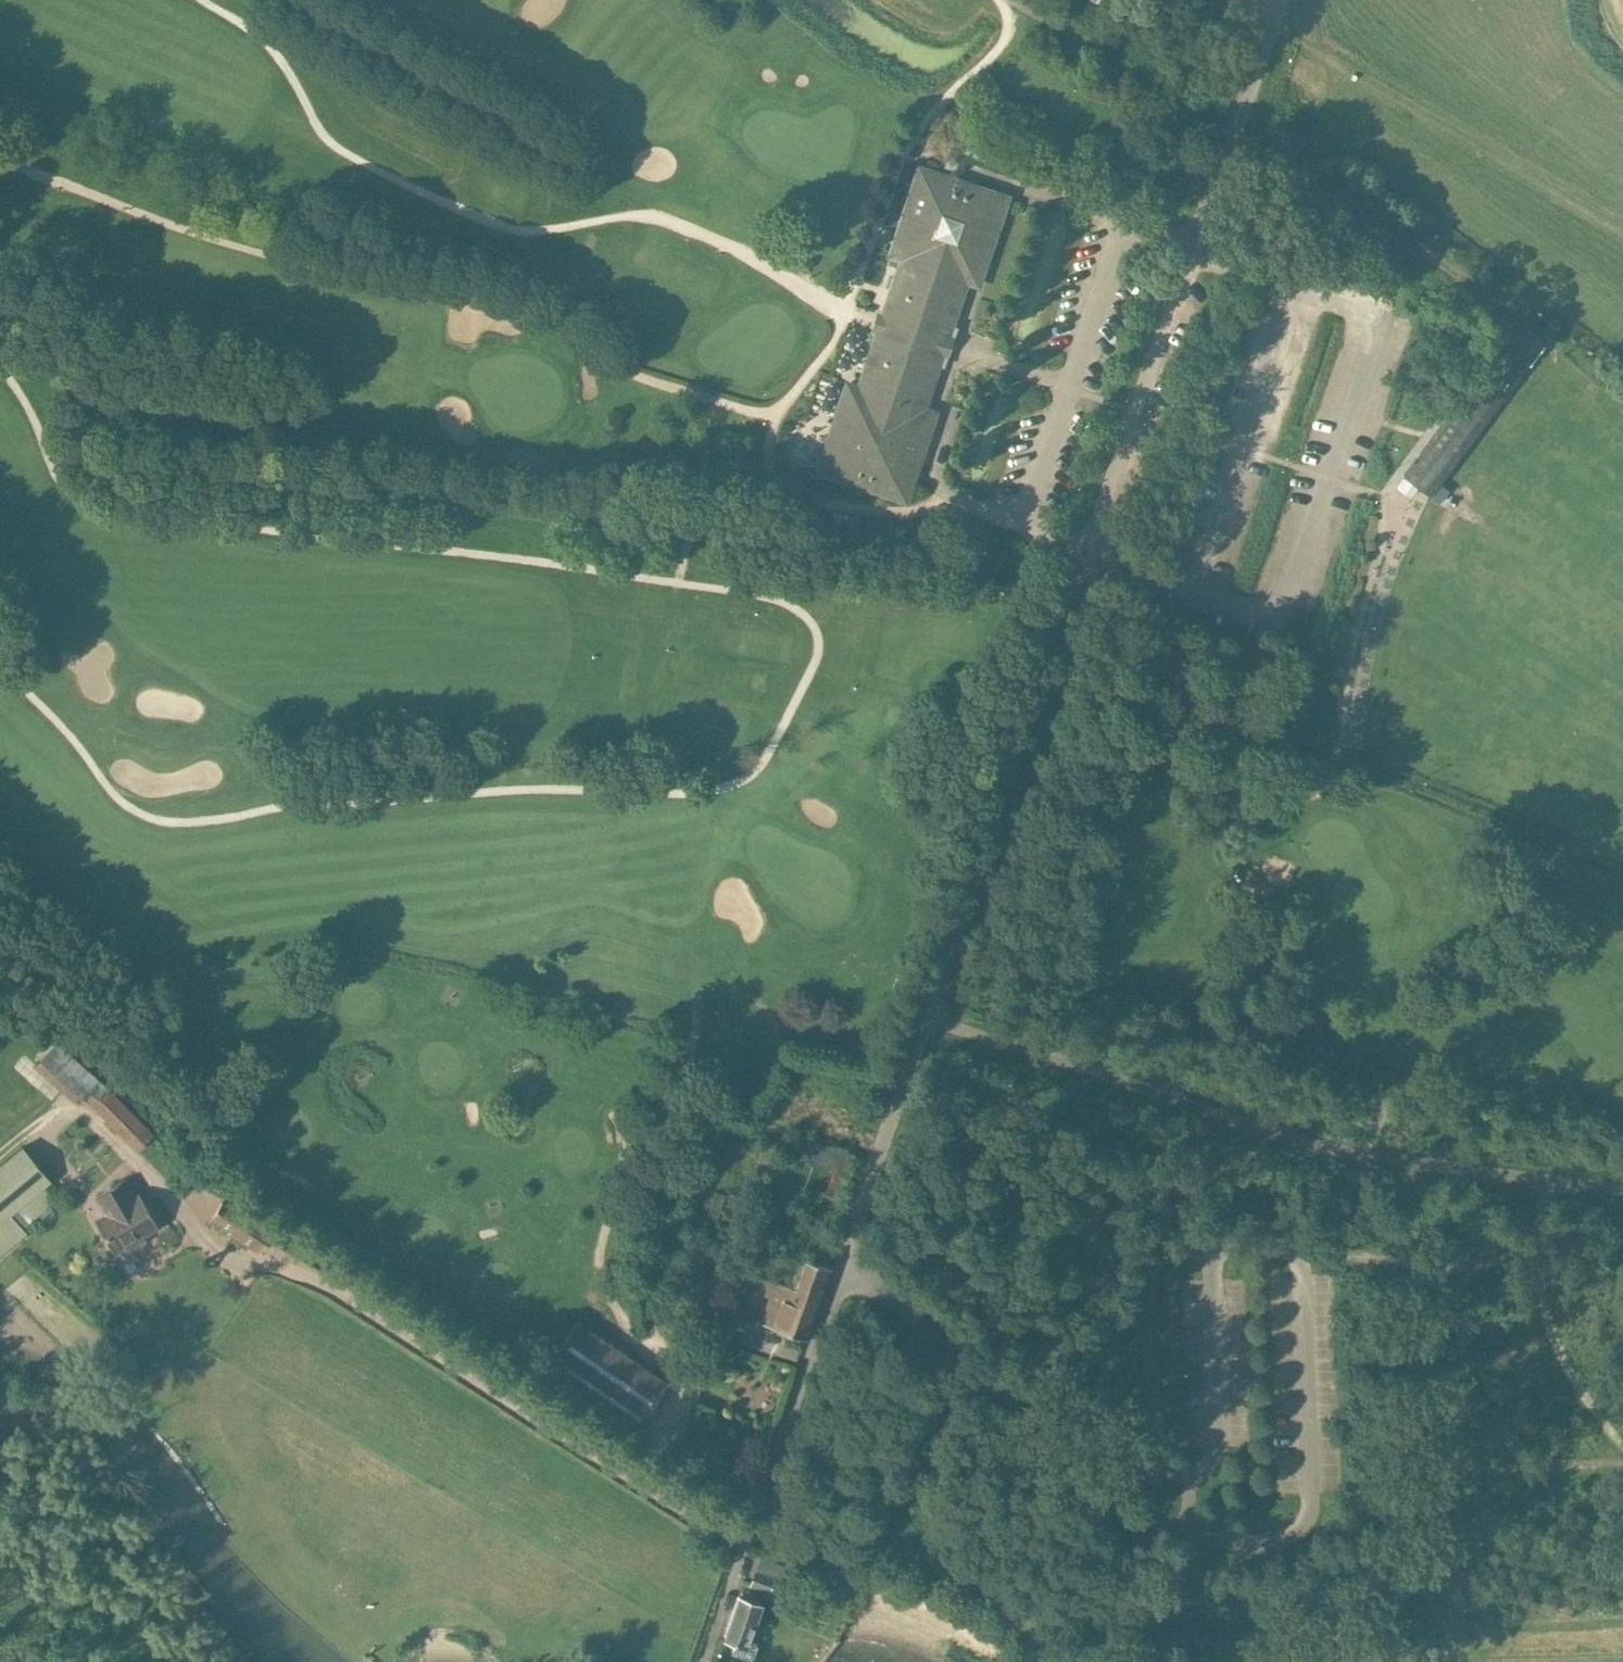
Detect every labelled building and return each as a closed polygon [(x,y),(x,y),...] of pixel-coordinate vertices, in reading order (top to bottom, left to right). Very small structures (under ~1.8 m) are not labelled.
[(948,346),(952,327),(951,327),(966,282),(974,284),(975,280),(979,282),(1006,201),(1002,199),(1004,195),(923,168),(921,172),(917,171),(890,252),(894,253),(893,257),(901,260),(891,288),(883,311),(879,323),(948,346)] [(948,346),(879,323),(877,329),(875,332),(876,333),(859,384),(851,381),(850,385),(846,384),(818,468),(822,469),(821,473),(902,500),(903,496),(907,497),(934,416),(930,415),(931,411),(924,408),(939,363),(940,364),(948,346)] [(1545,342),(1520,323),(1407,474),(1431,492),(1429,494),(1439,503),(1448,492),(1438,483),(1545,342)] [(154,1137),(58,1043),(38,1064),(63,1089),(77,1100),(81,1097),(139,1153),(154,1137)] [(856,1157),(812,1142),(806,1160),(764,1146),(725,1265),(769,1280),(768,1285),(772,1287),(760,1324),(805,1339),(832,1270),(811,1262),(817,1246),(826,1247),(856,1157)] [(38,1215),(48,1207),(54,1201),(44,1188),(51,1182),(22,1148),(0,1166),(0,1249),(23,1230),(22,1228),(38,1215)] [(114,1254),(125,1248),(128,1253),(147,1242),(144,1236),(159,1227),(140,1196),(135,1199),(125,1181),(97,1197),(107,1215),(96,1222),(114,1254)] [(270,1233),(223,1202),(214,1220),(234,1234),(232,1237),(257,1253),(270,1233)] [(667,1384),(577,1322),(540,1376),(630,1438),(667,1384)] [(754,1572),(771,1578),(780,1580),(784,1568),(758,1560),(754,1572)] [(771,1578),(754,1572),(749,1587),(766,1592),(771,1578)] [(738,1597),(724,1639),(735,1643),(732,1653),(752,1660),(757,1645),(748,1642),(760,1605),(738,1597)]
